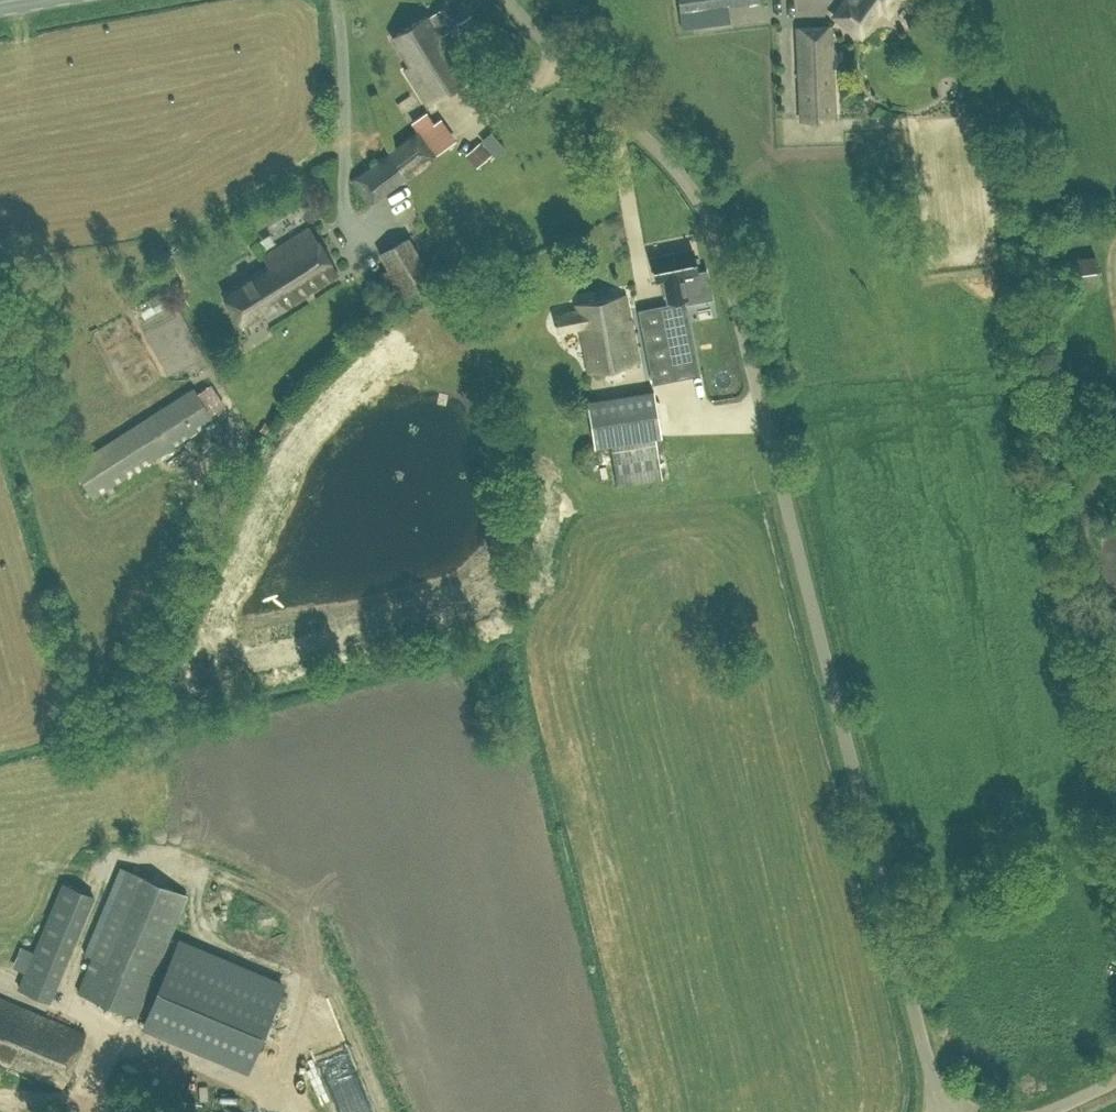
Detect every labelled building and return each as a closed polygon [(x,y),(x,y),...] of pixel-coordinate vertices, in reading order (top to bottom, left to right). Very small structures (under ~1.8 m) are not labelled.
[(760,0),(675,0),(680,30),(727,23),(724,6),(760,0)] [(858,5),(852,0),(846,0),(835,15),(861,34),(874,16),(871,14),(877,6),(881,9),(881,8),(887,13),(894,3),(894,0),(862,0),(858,5)] [(438,35),(426,15),(392,36),(409,65),(404,68),(426,103),(472,76),(443,31),(438,35)] [(494,51),(470,15),(456,24),(479,61),(494,51)] [(835,119),(830,25),(794,27),(798,121),(835,119)] [(390,151),(407,175),(454,140),(439,118),(434,122),(425,111),(411,122),(417,131),(390,151)] [(471,151),(483,164),(495,153),(483,140),(471,151)] [(407,175),(390,151),(349,181),(366,205),(407,175)] [(338,273),(309,228),(263,256),(267,264),(222,292),(226,299),(224,302),(229,311),(233,310),(243,325),(282,301),(286,307),(338,273)] [(433,279),(408,236),(378,253),(387,268),(371,277),(387,305),(433,279)] [(697,272),(692,248),(651,256),(656,280),(666,278),(669,291),(667,291),(677,342),(690,340),(680,289),(682,289),(679,276),(697,272)] [(1097,283),(1094,255),(1049,259),(1051,288),(1097,283)] [(638,361),(625,295),(576,305),(577,309),(554,313),(557,332),(580,327),(589,371),(638,361)] [(213,419),(192,387),(71,464),(92,496),(213,419)] [(660,436),(653,391),(586,402),(594,448),(609,445),(616,485),(660,477),(653,437),(660,436)] [(248,1067),(276,1001),(283,986),(265,978),(179,942),(168,937),(186,894),(120,867),(84,953),(93,956),(78,991),(146,1019),(144,1023),(248,1067)] [(59,879),(21,968),(55,983),(93,894),(59,879)] [(211,1069),(200,1071),(203,1097),(214,1096),(211,1069)]
